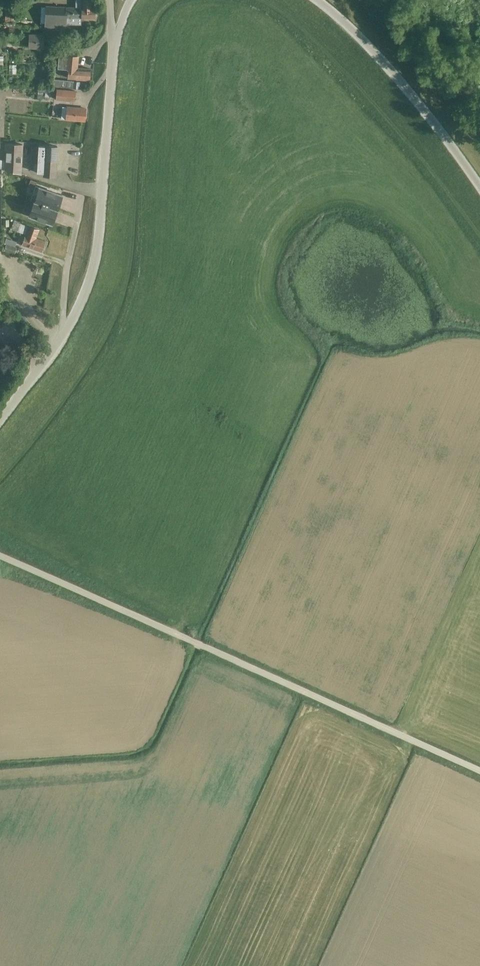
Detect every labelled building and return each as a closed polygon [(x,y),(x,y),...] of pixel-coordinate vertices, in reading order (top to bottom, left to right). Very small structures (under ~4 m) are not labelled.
[(82,18),(95,18),(95,7),(93,7),(93,0),(81,0),(81,7),(66,7),(66,6),(45,5),(44,30),(66,31),(67,18),(68,18),(67,24),(81,24),(82,18)] [(6,7),(4,22),(12,22),(14,7),(6,7)] [(8,40),(29,41),(29,46),(43,46),(43,34),(22,33),(22,30),(20,30),(20,26),(9,25),(8,40)] [(67,78),(75,78),(90,80),(90,68),(78,67),(79,54),(56,53),(55,63),(68,65),(68,66),(67,78)] [(38,86),(37,99),(43,100),(43,92),(45,92),(45,99),(50,99),(50,93),(51,93),(51,87),(38,86)] [(56,88),(55,99),(75,101),(76,90),(56,88)] [(62,106),(61,118),(84,120),(85,108),(62,106)] [(6,161),(22,162),(23,144),(7,143),(6,160),(6,161)] [(56,163),(57,147),(32,145),(32,154),(38,154),(37,162),(56,163)] [(6,161),(6,160),(3,160),(3,169),(4,170),(22,174),(22,162),(6,161)] [(56,163),(37,162),(37,164),(35,164),(33,165),(33,169),(35,171),(37,171),(37,172),(44,173),(43,174),(55,174),(56,163)] [(34,200),(57,208),(62,194),(39,186),(34,200)] [(52,222),(57,208),(34,200),(29,214),(52,222)] [(39,230),(28,226),(29,226),(18,222),(19,220),(14,219),(11,229),(26,234),(22,244),(42,251),(45,241),(36,237),(39,230)] [(15,252),(17,246),(7,243),(5,249),(15,252)]
